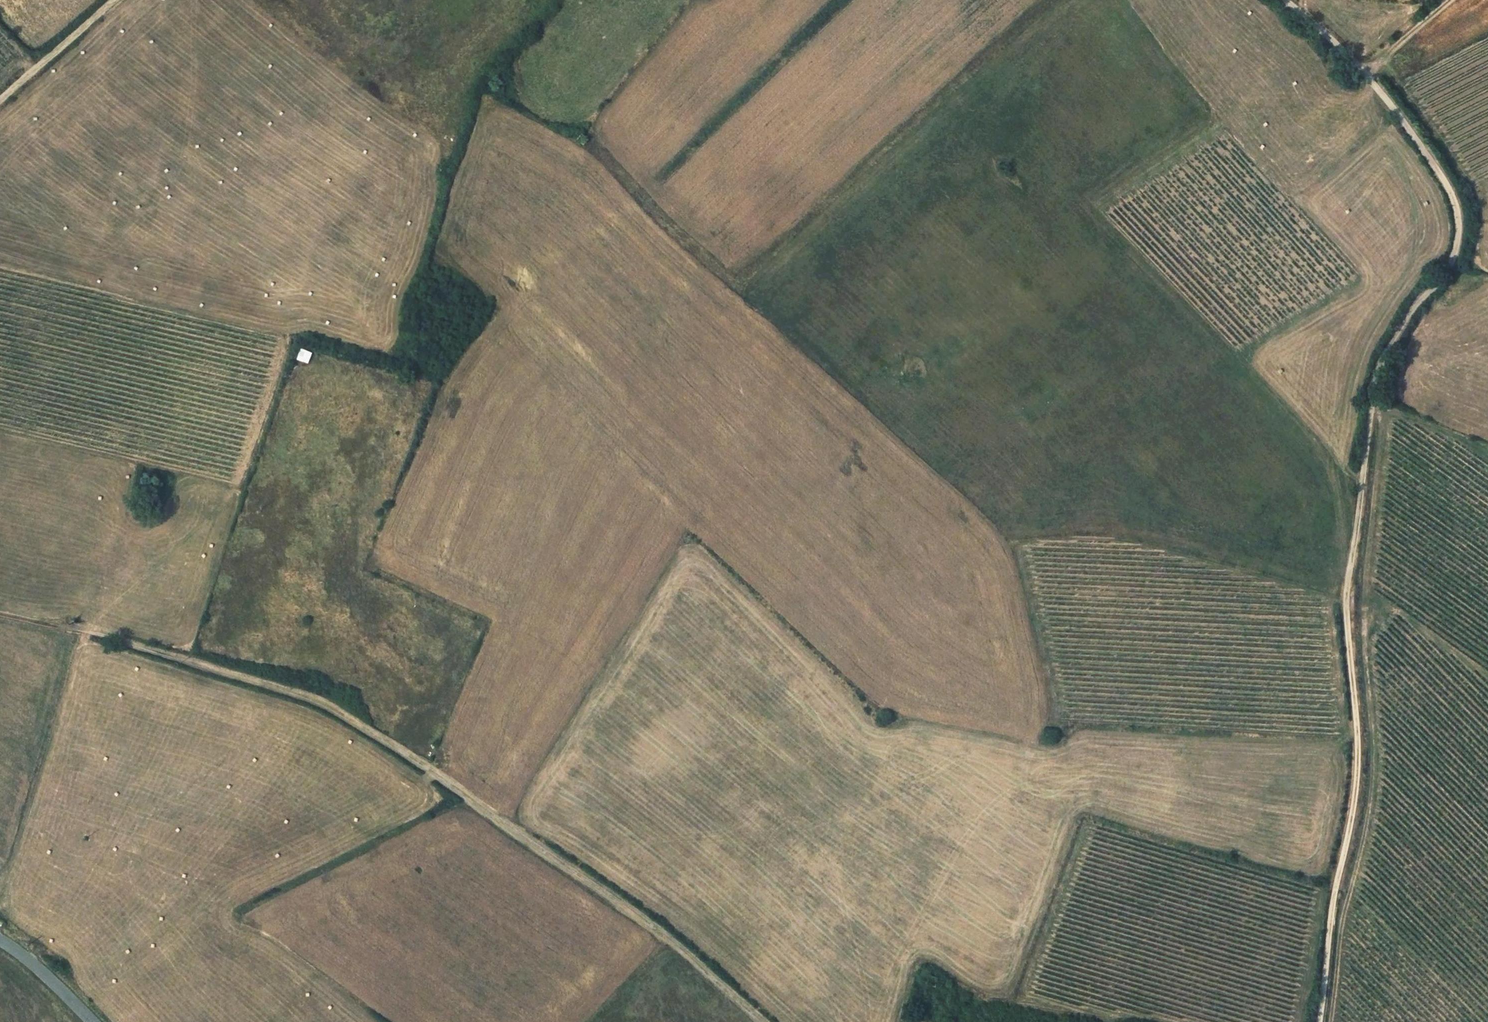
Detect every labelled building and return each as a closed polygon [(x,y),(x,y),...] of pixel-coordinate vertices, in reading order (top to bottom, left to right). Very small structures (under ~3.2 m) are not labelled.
[(1048,741),(1060,743),(1060,731),(1049,730),(1048,741)] [(822,871),(828,860),(820,857),(816,865),(819,868),(822,871)] [(932,980),(931,990),(938,991),(939,979),(932,978),(932,980)]
